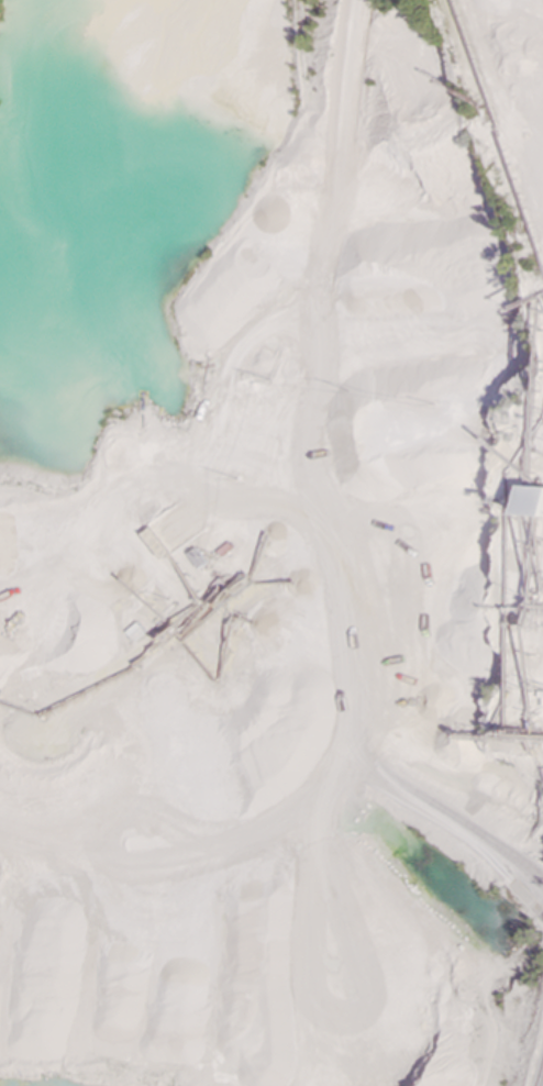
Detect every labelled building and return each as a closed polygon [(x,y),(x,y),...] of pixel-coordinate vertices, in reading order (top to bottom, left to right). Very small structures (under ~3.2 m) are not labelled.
[(542,515),(542,487),(521,486),(520,514),(542,515)]
